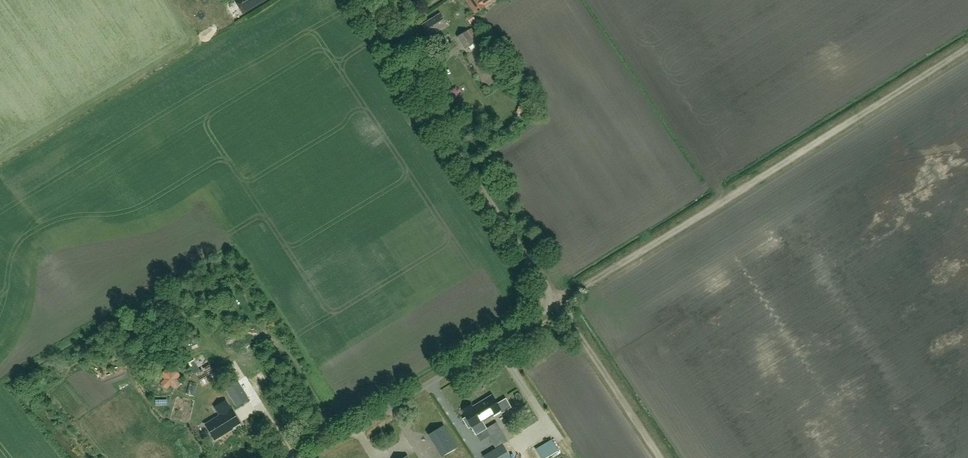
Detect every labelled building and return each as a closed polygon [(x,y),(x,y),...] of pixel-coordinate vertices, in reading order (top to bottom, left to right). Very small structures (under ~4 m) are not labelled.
[(242,14),(265,0),(234,0),(242,14)] [(481,0),(466,0),(476,13),(485,6),(481,0)] [(429,36),(446,25),(439,14),(422,26),(429,36)] [(465,49),(474,44),(467,31),(457,37),(465,49)] [(491,87),(499,83),(495,76),(487,80),(491,87)] [(192,344),(196,336),(191,333),(187,342),(192,344)] [(194,366),(204,361),(203,357),(192,362),(194,366)] [(170,383),(174,387),(179,383),(175,379),(179,375),(174,370),(170,374),(166,370),(161,374),(165,378),(162,383),(166,387),(170,383)] [(205,388),(214,382),(211,378),(203,383),(205,388)] [(237,384),(227,390),(237,407),(248,401),(237,384)] [(510,408),(506,401),(498,406),(492,396),(472,408),(470,405),(463,410),(464,412),(463,413),(466,420),(464,421),(467,426),(469,425),(472,428),(476,436),(486,429),(482,422),(501,411),(502,413),(510,408)] [(240,423),(231,410),(230,410),(225,401),(215,408),(221,416),(209,423),(214,430),(210,432),(215,440),(232,429),(231,428),(240,423)] [(486,429),(490,435),(488,437),(489,438),(500,431),(496,424),(486,429)] [(436,438),(446,432),(443,426),(433,433),(436,438)] [(481,444),(487,451),(494,446),(489,438),(481,444)] [(502,445),(483,457),(484,457),(510,457),(502,445)]
